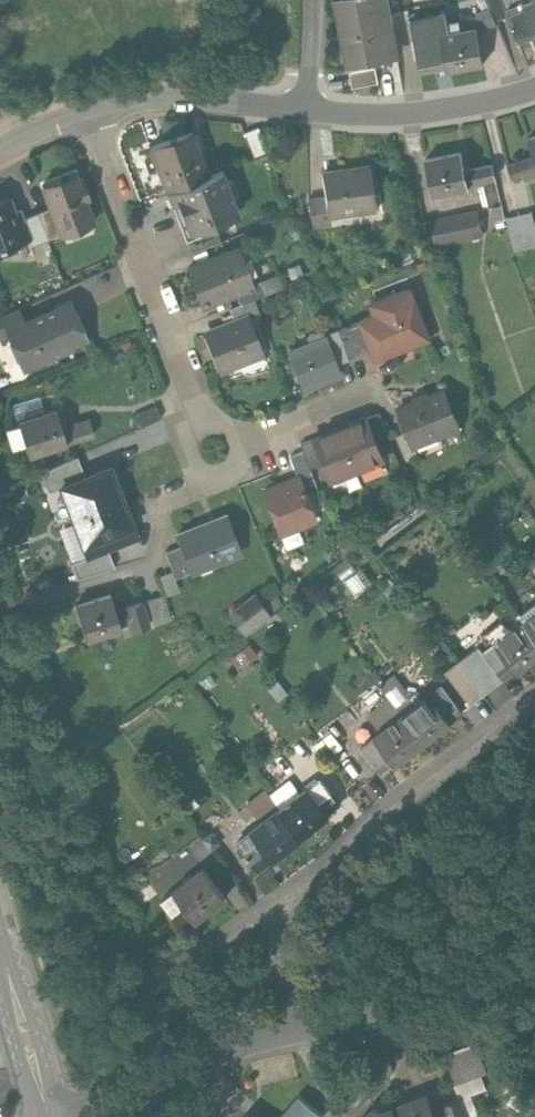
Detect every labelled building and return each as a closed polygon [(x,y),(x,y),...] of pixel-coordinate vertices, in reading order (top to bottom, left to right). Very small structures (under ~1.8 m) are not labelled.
[(335,2),(348,69),(391,61),(384,27),(393,25),(393,16),(389,0),(347,0),(335,2)] [(494,25),(483,0),(476,0),(480,10),(472,13),(474,19),(477,33),(494,28),(494,25)] [(494,25),(507,19),(505,13),(499,0),(483,0),(494,25)] [(505,13),(534,1),(534,0),(499,0),(505,13)] [(534,1),(505,13),(507,19),(518,44),(534,37),(534,0),(534,1)] [(412,41),(449,33),(448,25),(446,14),(408,22),(412,41)] [(449,33),(412,41),(413,49),(418,70),(447,64),(448,70),(483,63),(474,19),(448,25),(449,33)] [(375,68),(349,73),(352,88),(378,83),(375,68)] [(259,127),(245,133),(254,157),(268,151),(259,127)] [(192,132),(152,148),(168,190),(209,175),(192,132)] [(534,174),(534,136),(528,139),(534,157),(507,166),(512,178),(523,175),(524,178),(534,174)] [(462,154),(426,161),(433,196),(485,185),(484,181),(495,179),(492,166),(465,172),(462,154)] [(368,168),(320,173),(322,198),(324,216),(326,216),(373,211),(368,168)] [(209,175),(168,190),(173,204),(179,202),(184,213),(180,215),(185,229),(212,218),(238,208),(223,169),(209,175)] [(79,183),(75,173),(42,186),(50,208),(61,235),(94,223),(85,199),(90,197),(84,181),(79,183)] [(0,202),(0,248),(28,238),(32,236),(25,217),(18,220),(9,198),(0,202)] [(328,226),(326,216),(324,216),(322,198),(305,200),(308,229),(328,226)] [(50,208),(38,213),(48,240),(61,235),(50,208)] [(505,223),(504,221),(502,209),(493,211),(496,225),(505,223)] [(38,213),(25,217),(32,236),(28,238),(31,246),(48,240),(38,213)] [(482,214),(431,224),(437,247),(487,237),(482,214)] [(504,221),(505,223),(507,223),(514,252),(534,247),(534,234),(531,215),(504,221)] [(212,218),(185,229),(194,251),(221,241),(212,218)] [(239,249),(189,268),(204,306),(235,294),(252,287),(251,285),(248,277),(250,277),(251,276),(252,275),(253,274),(254,272),(255,271),(255,270),(255,268),(255,266),(255,265),(250,254),(250,252),(248,251),(247,250),(245,249),(244,249),(242,248),(241,249),(239,249)] [(252,287),(235,294),(240,305),(255,299),(266,295),(261,282),(251,285),(252,287)] [(375,317),(360,323),(372,354),(375,362),(429,341),(410,291),(371,306),(375,317)] [(255,299),(240,305),(230,309),(235,322),(247,317),(247,318),(260,314),(255,299)] [(87,339),(71,302),(30,320),(31,321),(25,324),(9,332),(10,333),(25,367),(43,359),(44,361),(75,347),(74,345),(87,339)] [(25,324),(18,308),(0,316),(0,337),(10,333),(9,332),(25,324)] [(235,322),(210,331),(225,371),(262,356),(247,318),(247,317),(235,322)] [(372,354),(360,323),(338,331),(339,334),(350,362),(372,354)] [(350,362),(339,334),(327,339),(337,366),(350,362)] [(327,339),(290,354),(304,391),(341,377),(337,366),(327,339)] [(415,404),(399,410),(408,434),(414,449),(458,432),(443,393),(427,399),(426,397),(414,402),(415,404)] [(137,430),(161,419),(156,407),(132,418),(137,430)] [(57,410),(19,421),(20,423),(27,445),(30,454),(94,434),(90,419),(62,428),(57,410)] [(368,421),(377,445),(389,440),(380,417),(368,421)] [(367,420),(340,430),(356,473),(383,462),(377,445),(368,421),(367,420)] [(27,445),(20,423),(5,428),(12,450),(27,445)] [(340,430),(314,440),(314,442),(324,467),(330,483),(356,473),(340,430)] [(417,457),(414,449),(408,434),(396,438),(405,462),(417,457)] [(311,472),(324,467),(314,442),(301,447),(304,454),(311,472)] [(318,491),(311,472),(304,454),(290,459),(298,480),(299,479),(306,496),(318,491)] [(47,496),(58,491),(84,481),(76,459),(38,474),(47,496)] [(125,505),(112,470),(84,481),(58,491),(71,525),(125,505)] [(298,480),(264,493),(280,536),(316,523),(306,496),(299,479),(298,480)] [(139,540),(125,505),(71,525),(84,560),(106,553),(139,540)] [(227,519),(178,537),(182,548),(192,575),(241,557),(227,519)] [(192,575),(182,548),(166,554),(172,573),(176,581),(192,575)] [(106,553),(84,560),(70,565),(76,583),(112,571),(106,553)] [(345,562),(333,571),(342,584),(354,575),(345,562)] [(176,581),(172,573),(159,578),(167,598),(180,593),(176,581)] [(111,595),(76,606),(86,640),(130,627),(132,634),(149,629),(142,605),(116,613),(111,595)] [(148,603),(155,627),(170,623),(163,599),(148,603)] [(271,620),(256,599),(230,618),(245,639),(271,620)] [(523,624),(534,639),(534,607),(519,619),(523,624)] [(523,624),(511,634),(502,622),(486,635),(495,645),(484,654),(482,655),(503,682),(515,672),(517,674),(534,660),(534,639),(523,624)] [(482,655),(484,654),(479,648),(457,664),(482,698),(503,682),(482,655)] [(471,707),(482,698),(457,664),(445,673),(471,707)] [(401,718),(423,746),(451,725),(448,722),(461,712),(441,687),(401,718)] [(423,746),(401,718),(359,749),(379,775),(392,765),(394,768),(423,746)] [(280,812),(301,840),(330,818),(328,815),(339,807),(320,781),(280,812)] [(301,840),(280,812),(239,842),(259,869),(272,860),(273,862),(301,840)] [(225,900),(202,871),(161,903),(181,929),(194,920),(196,922),(225,900)] [(476,1046),(446,1057),(457,1084),(486,1073),(476,1046)] [(509,1101),(534,1116),(534,1095),(519,1085),(509,1101)] [(397,1116),(449,1116),(444,1106),(435,1110),(428,1092),(393,1106),(394,1108),(397,1116)] [(281,1116),(321,1116),(298,1096),(281,1116)] [(444,1106),(449,1116),(467,1116),(460,1099),(444,1105),(444,1106)] [(394,1108),(381,1113),(380,1112),(379,1110),(377,1110),(375,1110),(374,1110),(372,1110),(371,1112),(370,1113),(369,1114),(369,1115),(369,1116),(397,1116),(394,1108)]
